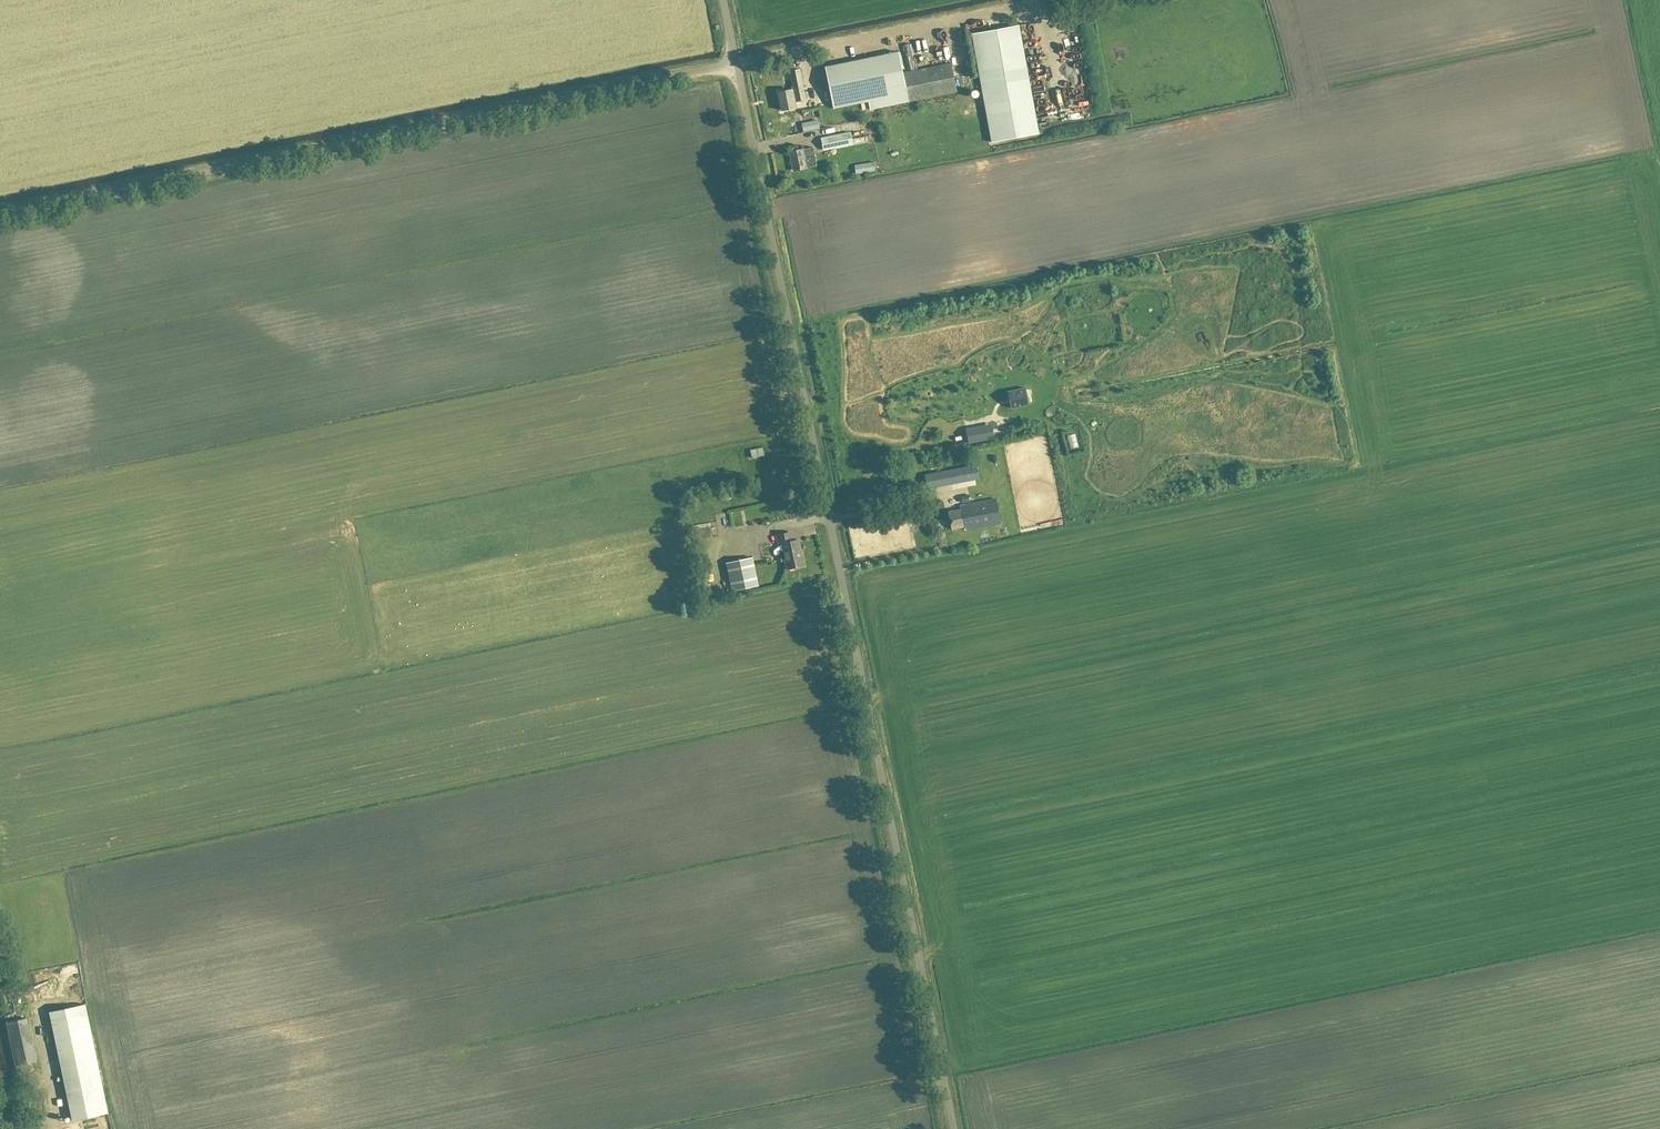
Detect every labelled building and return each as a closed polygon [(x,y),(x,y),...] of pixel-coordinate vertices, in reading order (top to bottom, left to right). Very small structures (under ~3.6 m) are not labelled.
[(994,142),(1041,133),(1020,24),(973,33),(994,142)] [(950,63),(902,73),(897,52),(824,67),(833,110),(872,102),(874,108),(956,92),(950,63)] [(791,89),(777,92),(781,111),(795,108),(794,103),(806,100),(799,69),(789,71),(792,86),(791,86),(791,89)] [(849,132),(821,138),(824,150),(851,144),(849,132)] [(813,147),(789,152),(792,171),(816,166),(813,147)] [(853,166),(855,175),(870,172),(868,163),(853,166)] [(1025,389),(1007,392),(1010,409),(1028,405),(1025,389)] [(991,428),(966,433),(968,444),(993,439),(991,428)] [(926,490),(978,478),(976,467),(924,478),(926,490)] [(964,526),(965,529),(1031,516),(1025,483),(1015,485),(1014,481),(1024,480),(1022,469),(999,474),(1004,501),(997,502),(996,499),(959,506),(960,509),(948,512),(951,529),(964,526)] [(969,495),(961,496),(962,503),(970,501),(969,495)] [(693,540),(698,539),(712,537),(710,523),(691,526),(693,540)] [(791,542),(789,533),(776,536),(777,544),(781,543),(783,551),(779,552),(781,562),(785,561),(787,570),(804,566),(798,540),(791,542)] [(731,591),(758,586),(752,558),(725,564),(731,591)] [(108,1114),(85,1004),(49,1012),(72,1121),(108,1114)] [(27,1014),(17,1016),(28,1065),(39,1063),(27,1014)]
